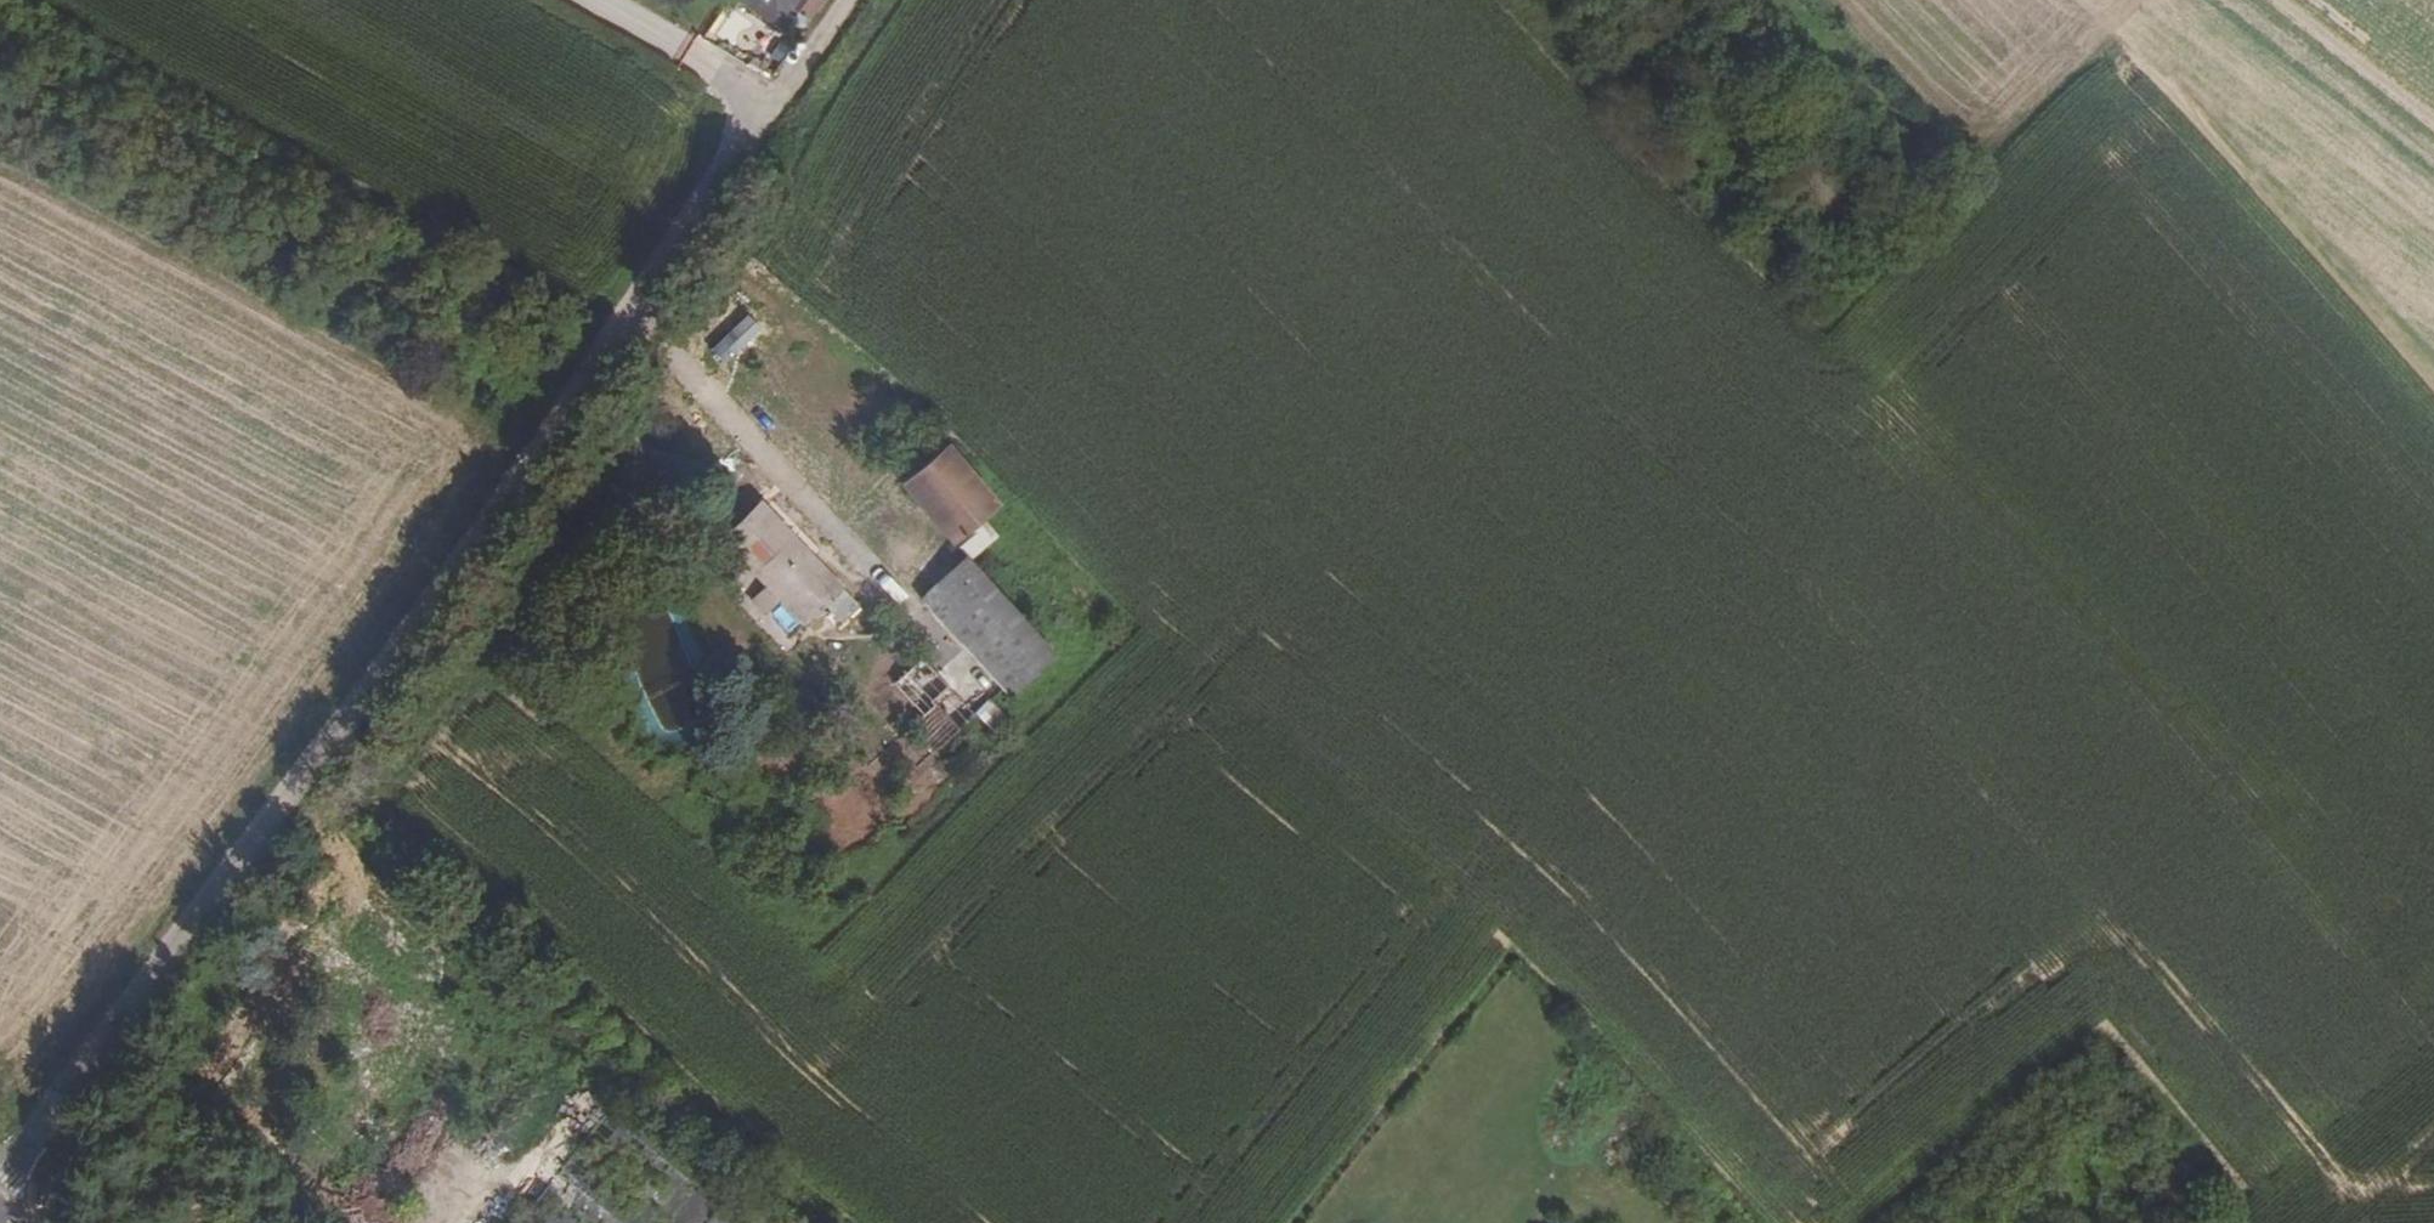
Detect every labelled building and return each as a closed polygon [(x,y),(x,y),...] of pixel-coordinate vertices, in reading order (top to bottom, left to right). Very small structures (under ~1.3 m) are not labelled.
[(778,24),(794,0),(743,0),(778,24)] [(896,487),(964,563),(991,539),(977,522),(994,507),(980,491),(940,447),(896,487)] [(787,538),(756,506),(718,542),(759,589),(744,603),(756,617),(771,603),(796,630),(819,608),(836,626),(853,609),(837,591),(787,538)] [(920,604),(1003,696),(1048,657),(964,563),(920,604)] [(972,719),(918,661),(890,686),(944,745),(972,719)] [(989,707),(975,720),(996,743),(1010,730),(989,707)] [(48,1178),(41,1186),(49,1192),(56,1184),(48,1178)]
